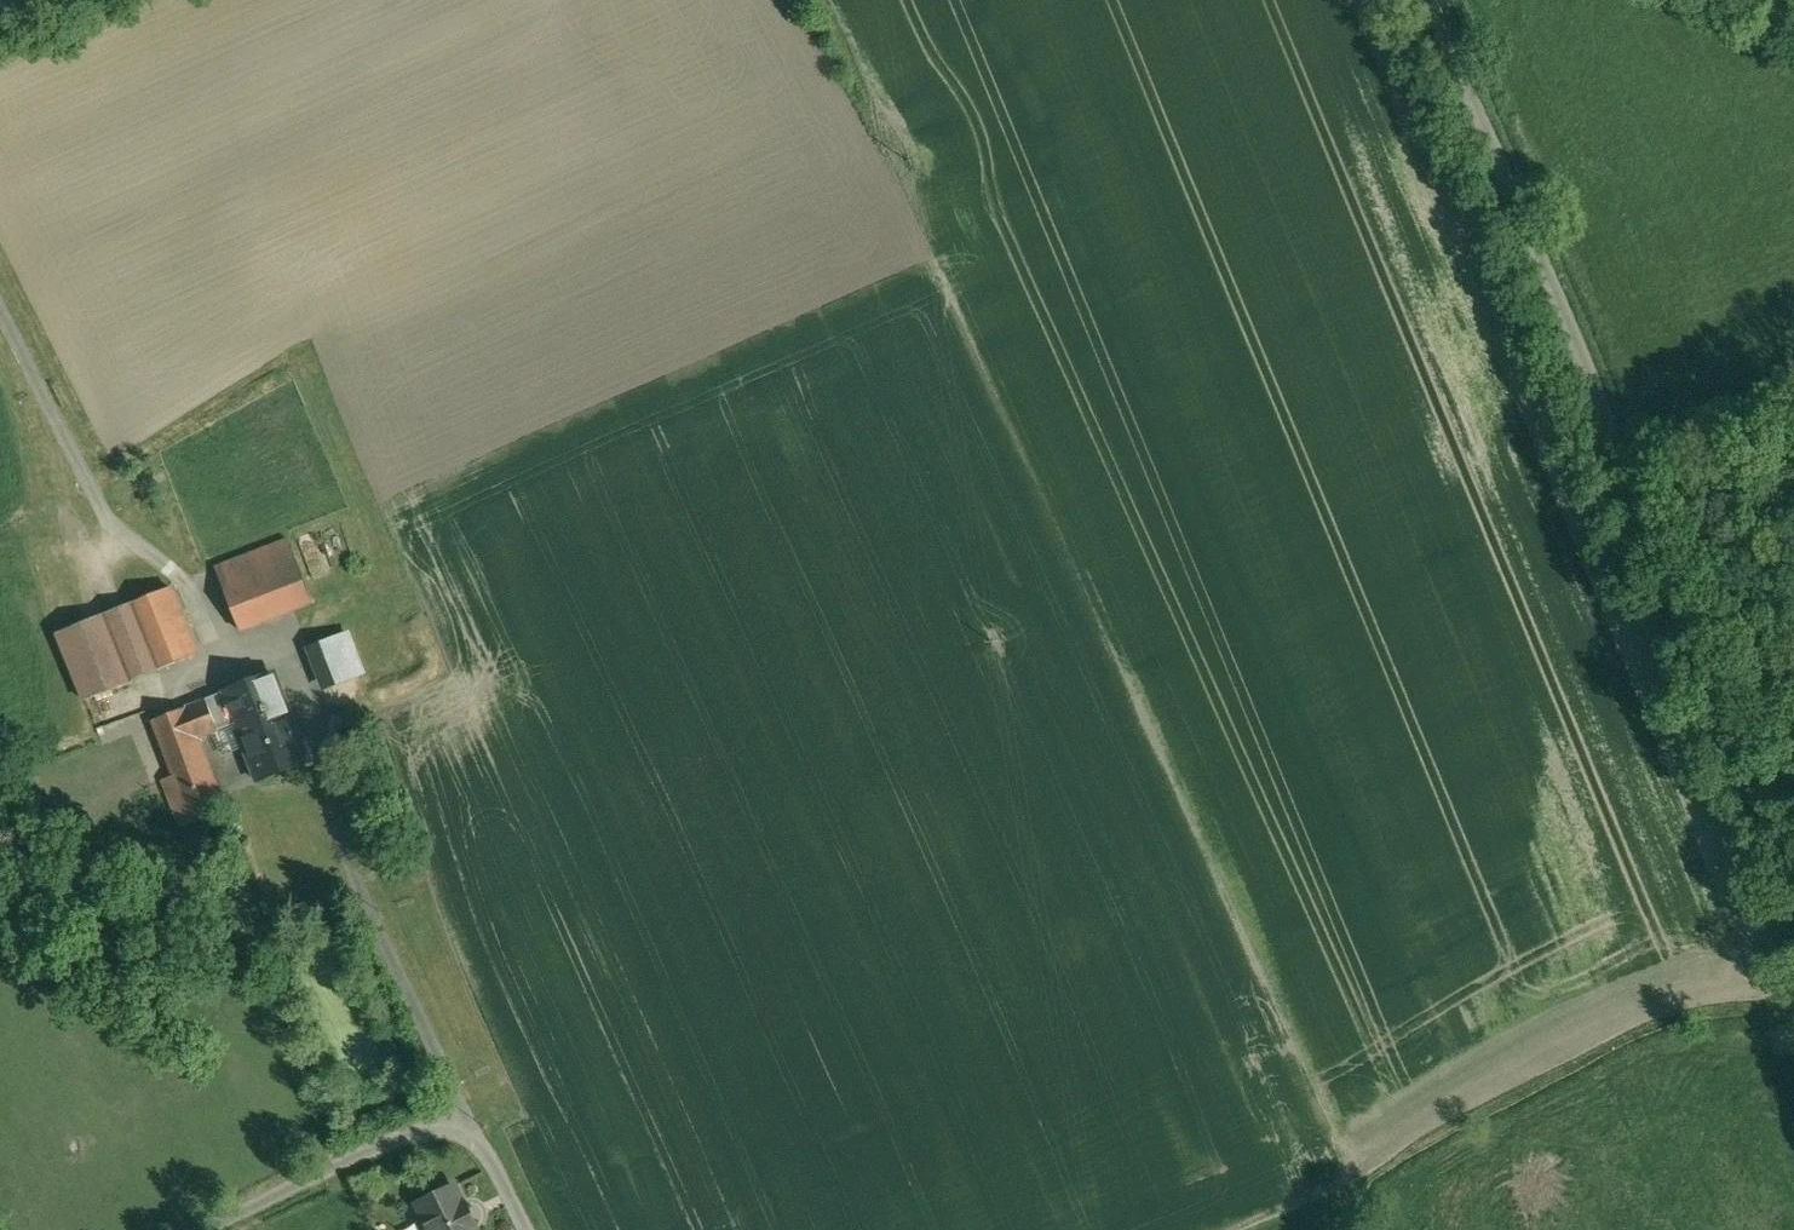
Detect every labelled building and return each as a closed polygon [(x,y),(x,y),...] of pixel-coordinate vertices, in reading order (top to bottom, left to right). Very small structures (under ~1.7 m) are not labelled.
[(287,539),(215,567),(240,630),(312,602),(287,539)] [(171,587),(132,602),(159,669),(198,654),(171,587)] [(132,680),(159,669),(132,602),(53,633),(81,704),(133,684),(132,680)] [(368,672),(351,629),(305,647),(322,690),(368,672)] [(273,674),(153,721),(174,775),(162,780),(181,829),(224,812),(196,739),(235,724),(233,717),(282,698),(273,674)] [(282,698),(233,717),(235,724),(258,781),(307,762),(282,698)] [(458,1182),(413,1204),(424,1226),(423,1229),(482,1229),(458,1182)]
